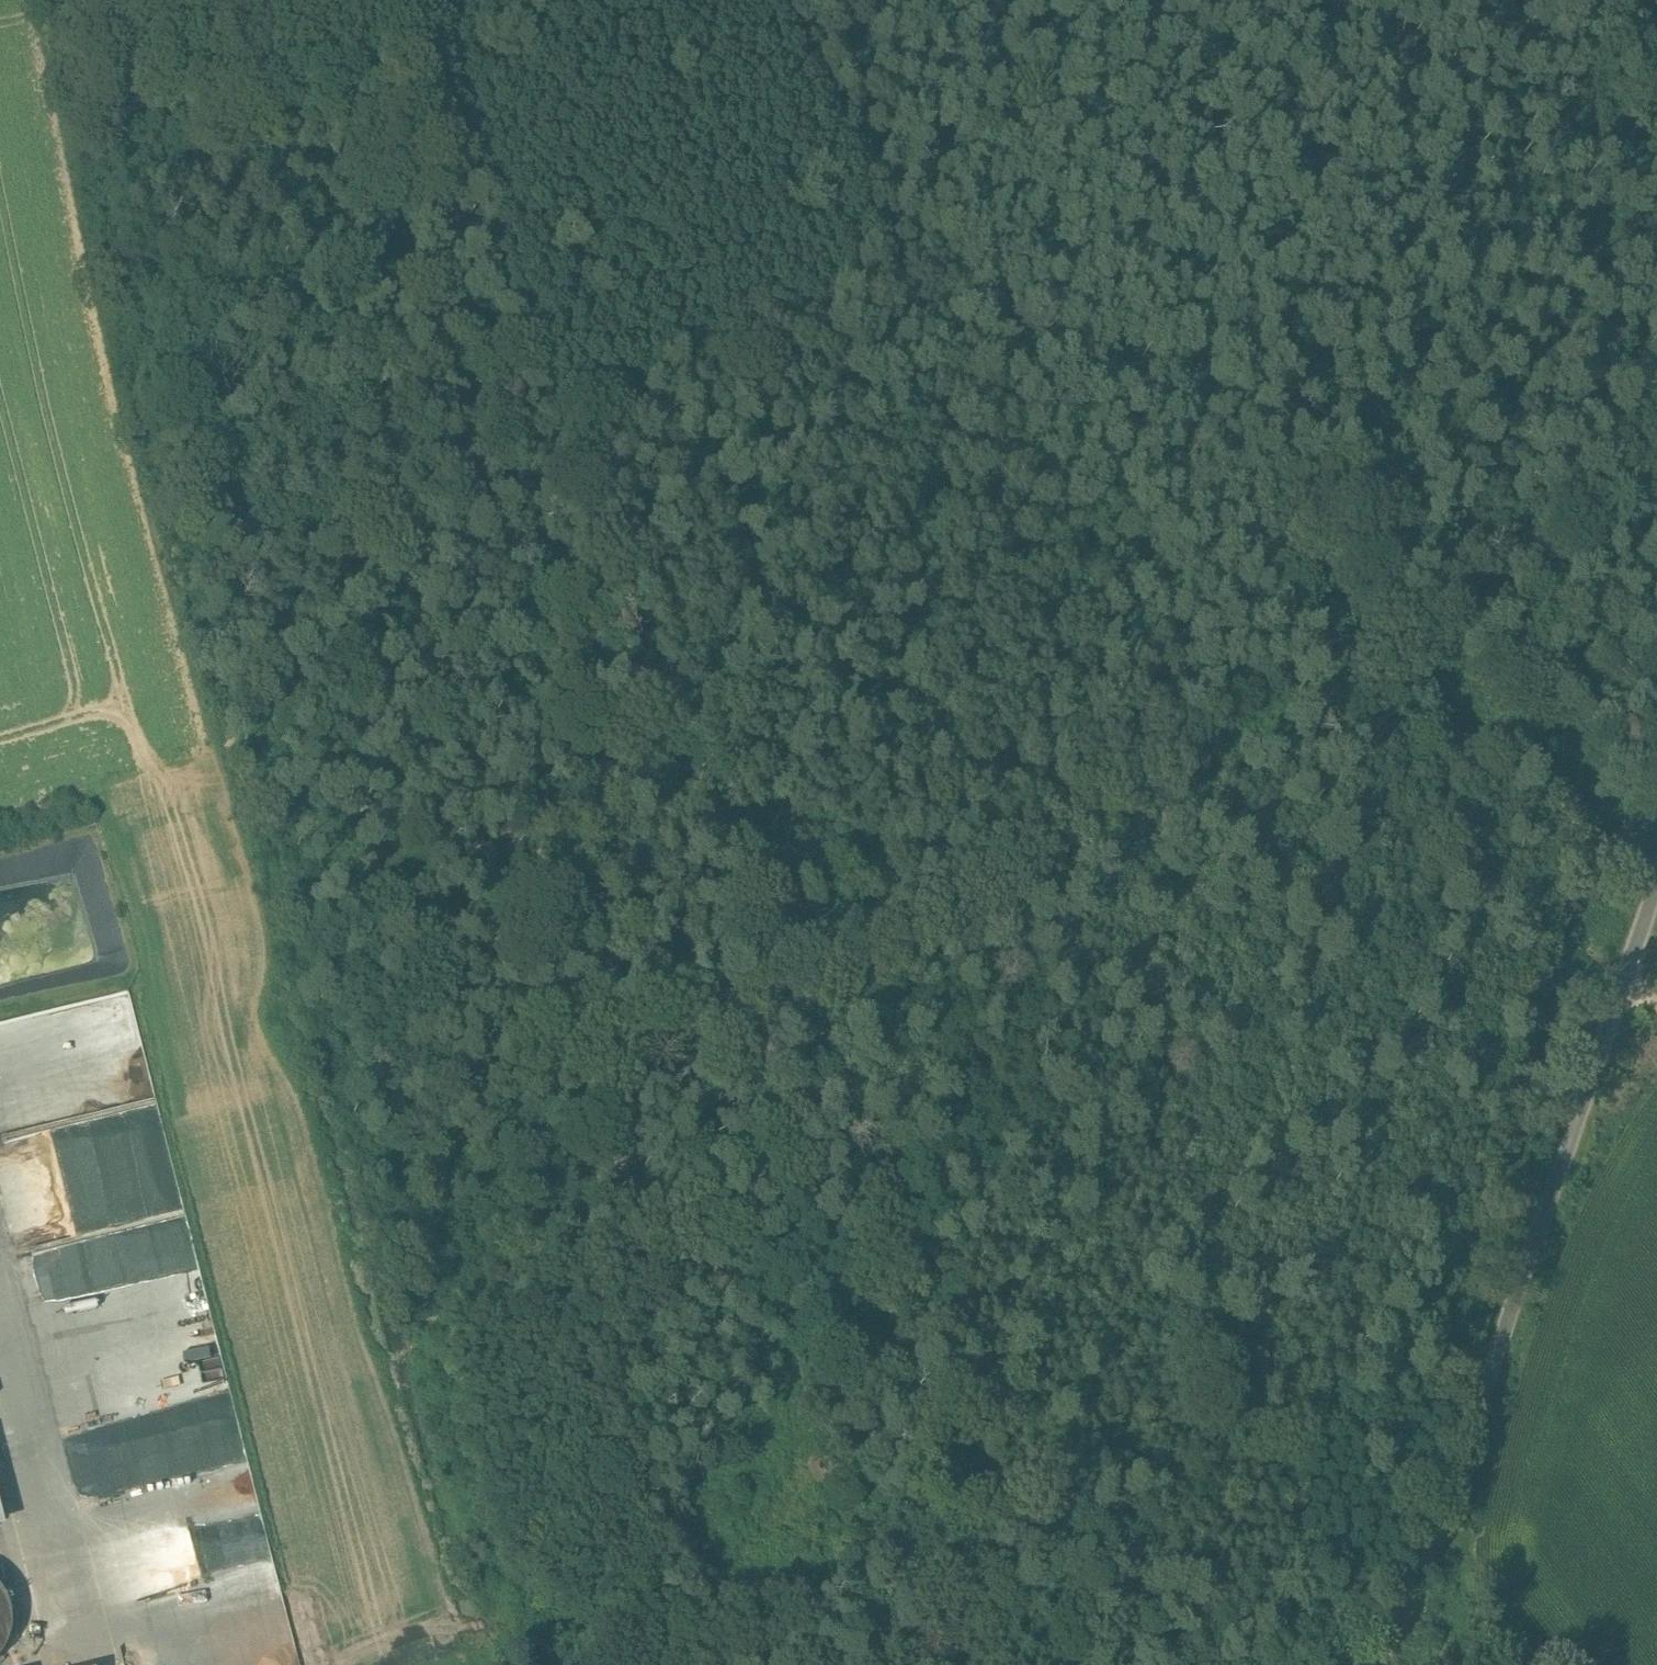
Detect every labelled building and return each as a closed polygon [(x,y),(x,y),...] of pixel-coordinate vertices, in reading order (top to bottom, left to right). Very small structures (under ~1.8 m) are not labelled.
[(4,1652),(12,1632),(11,1611),(3,1591),(0,1588),(0,1656),(4,1652)] [(249,1630),(274,1628),(274,1619),(249,1620),(249,1630)]
